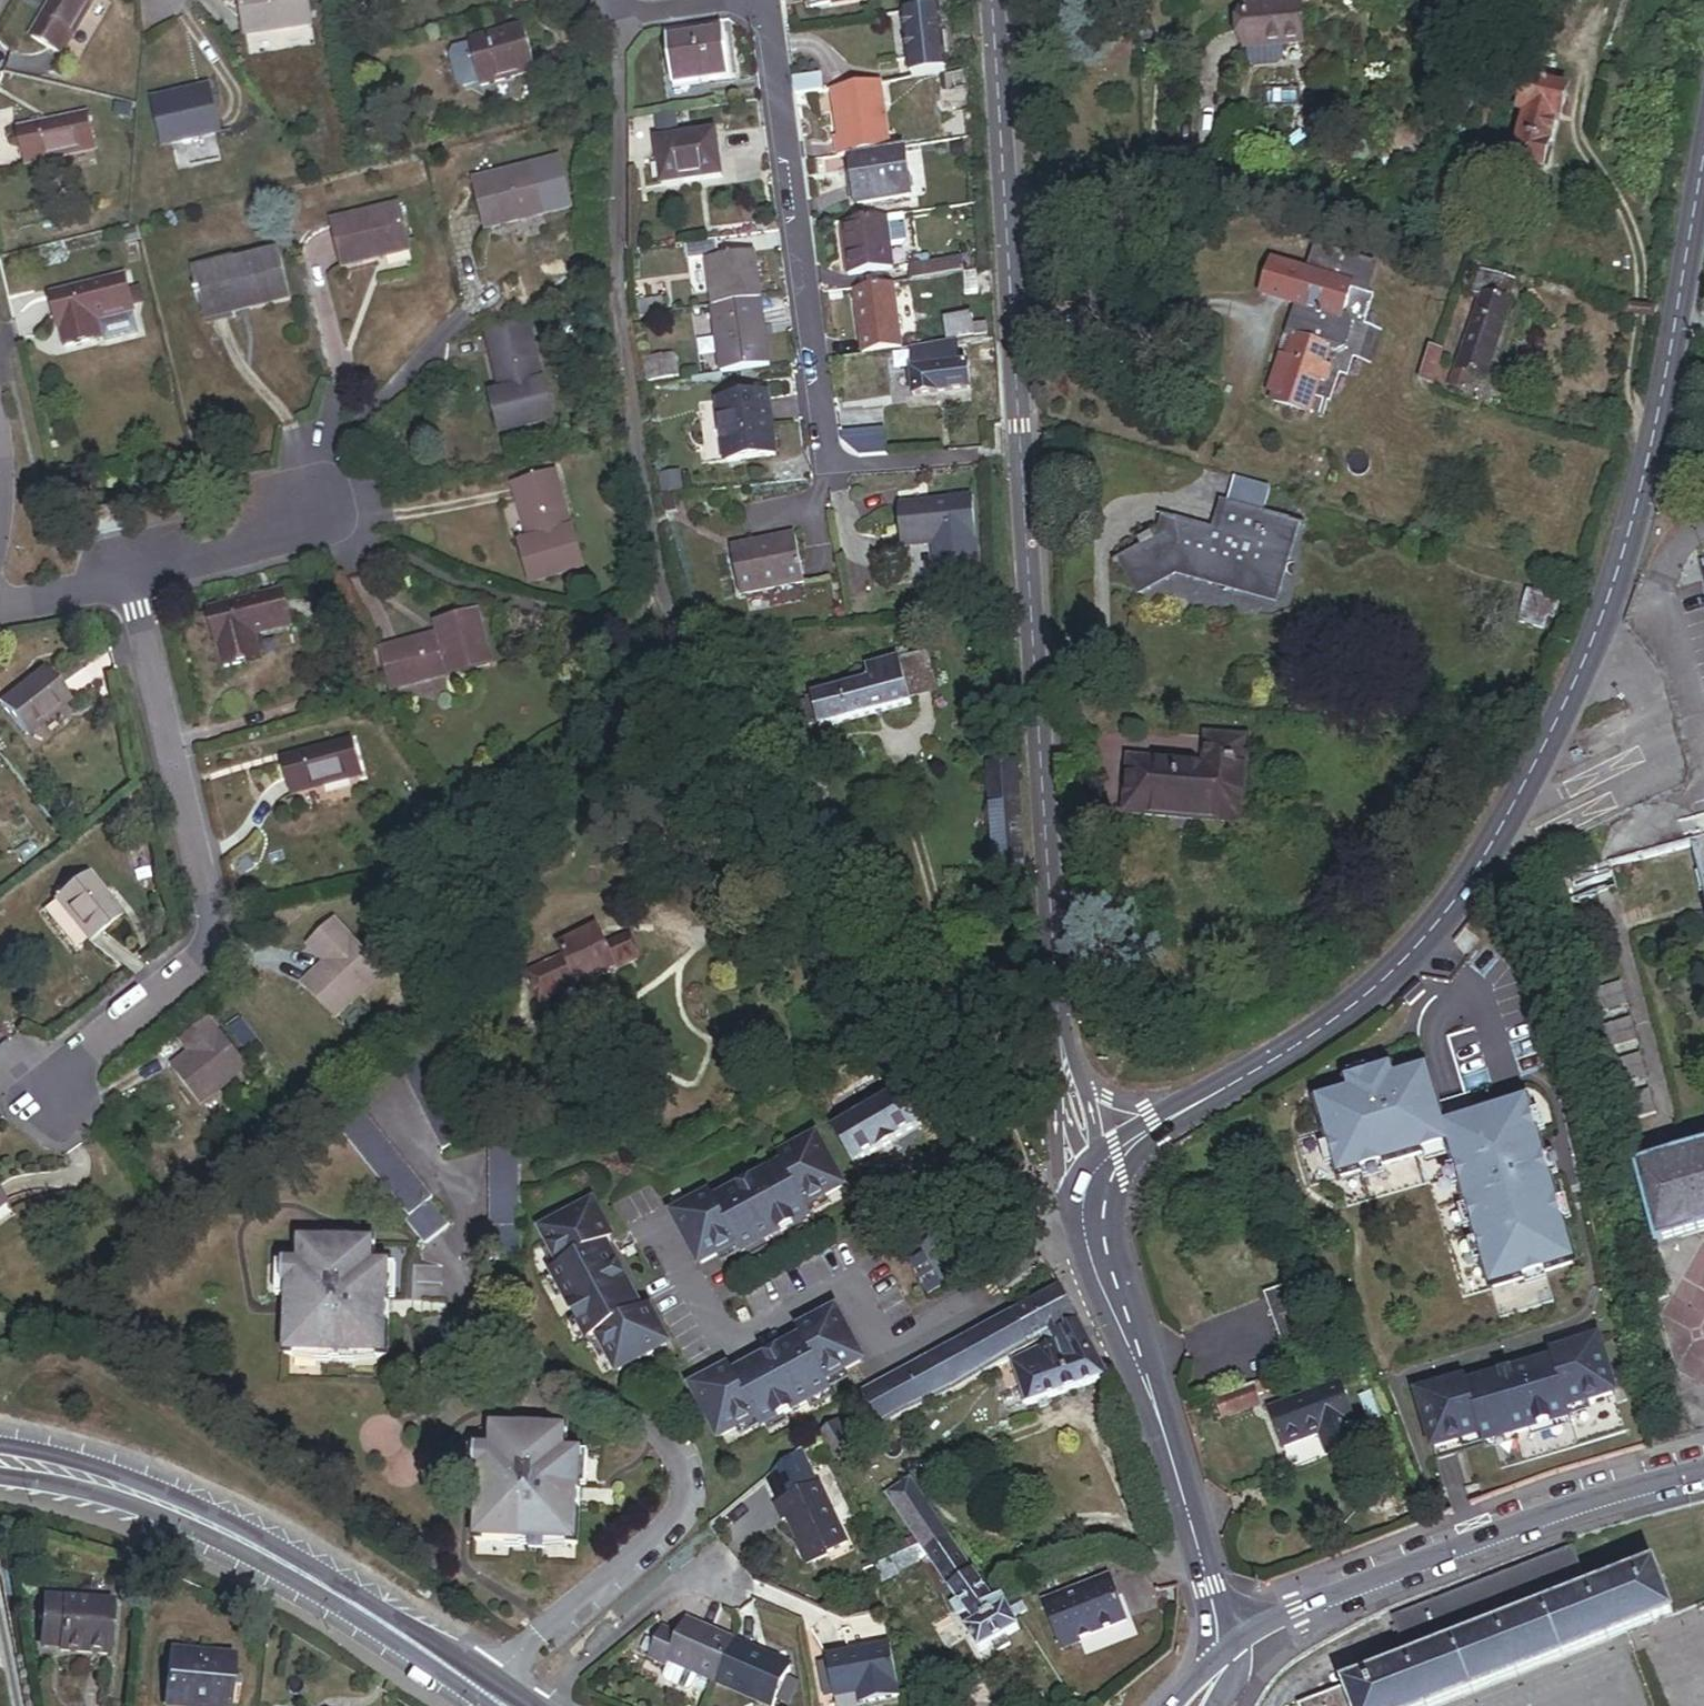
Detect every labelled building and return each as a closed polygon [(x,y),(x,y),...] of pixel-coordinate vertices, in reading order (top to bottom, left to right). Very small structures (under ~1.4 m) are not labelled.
[(32,39),(61,56),(94,0),(56,0),(32,39)] [(245,36),(311,26),(307,0),(240,0),(245,36)] [(808,12),(865,4),(865,0),(807,0),(808,12)] [(1295,1),(1237,5),(1240,47),(1242,47),(1243,61),(1248,65),(1272,64),(1277,58),(1276,45),(1298,44),(1295,1)] [(934,11),(901,15),(908,80),(942,76),(934,11)] [(470,42),(481,89),(536,75),(524,29),(470,42)] [(666,45),(672,91),(730,82),(724,37),(666,45)] [(962,75),(937,78),(938,94),(963,92),(962,75)] [(791,81),(793,96),(822,92),(820,77),(791,81)] [(876,85),(829,91),(836,141),(832,141),(834,159),(848,157),(885,153),(876,85)] [(1528,116),(1516,160),(1545,169),(1557,123),(1561,123),(1568,98),(1567,92),(1547,86),(1541,89),(1537,88),(1535,97),(1529,95),(1523,113),(1524,115),(1528,116)] [(209,90),(153,103),(163,146),(219,133),(209,90)] [(87,119),(21,130),(26,164),(93,153),(87,119)] [(656,142),(661,185),(722,175),(715,134),(656,142)] [(962,146),(949,149),(951,163),(965,160),(962,146)] [(885,153),(848,157),(855,208),(908,201),(901,150),(885,153)] [(531,170),(474,183),(485,230),(501,226),(523,221),(522,216),(541,212),(531,170)] [(399,207),(334,223),(344,267),(368,261),(409,251),(399,207)] [(541,212),(522,216),(523,221),(542,216),(541,212)] [(906,246),(902,216),(838,223),(845,277),(888,271),(886,253),(903,251),(906,246)] [(715,242),(685,246),(687,263),(718,259),(715,242)] [(1343,353),(1350,332),(1347,325),(1340,323),(1350,293),(1366,299),(1375,272),(1316,253),(1308,278),(1299,275),(1288,307),(1297,309),(1287,339),(1293,341),(1286,362),(1279,360),(1267,395),(1274,397),(1272,404),(1307,415),(1317,384),(1325,387),(1329,373),(1321,371),(1327,353),(1336,356),(1343,353)] [(277,254),(195,274),(205,318),(232,311),(231,307),(247,303),(248,306),(288,296),(277,254)] [(707,263),(714,308),(758,302),(752,257),(707,263)] [(909,282),(958,276),(957,263),(928,266),(927,257),(907,260),(909,282)] [(1288,307),(1299,275),(1272,266),(1261,298),(1288,307)] [(976,274),(962,275),(963,299),(977,299),(976,274)] [(125,279),(51,298),(56,315),(59,330),(61,329),(66,349),(90,343),(85,324),(93,322),(133,312),(125,279)] [(1490,280),(1457,372),(1485,382),(1512,306),(1504,303),(1510,287),(1490,280)] [(887,285),(849,290),(858,356),(896,351),(887,285)] [(664,313),(662,301),(636,306),(638,317),(664,313)] [(712,309),(721,375),(769,369),(760,302),(758,302),(714,308),(712,309)] [(232,311),(205,318),(207,324),(218,321),(234,318),(232,311)] [(971,320),(945,323),(947,342),(973,338),(972,328),(971,320)] [(93,322),(85,324),(90,343),(98,341),(93,322)] [(539,382),(526,326),(487,334),(495,370),(500,395),(492,397),(500,434),(549,423),(540,382),(539,382)] [(986,327),(972,328),(973,338),(987,337),(986,327)] [(1286,362),(1293,341),(1287,339),(1284,338),(1277,359),(1279,360),(1286,362)] [(968,392),(967,368),(963,368),(963,362),(958,362),(957,348),(932,350),(933,359),(909,360),(912,396),(968,392)] [(1435,384),(1447,352),(1435,348),(1424,380),(1435,384)] [(933,359),(932,350),(909,351),(909,360),(933,359)] [(678,380),(674,357),(644,362),(647,384),(678,380)] [(716,403),(725,466),(776,459),(767,396),(716,403)] [(568,533),(554,477),(514,487),(520,511),(529,545),(521,547),(530,584),(579,572),(569,533),(568,533)] [(678,494),(660,497),(664,517),(681,514),(678,494)] [(972,501),(893,505),(896,549),(933,547),(934,569),(976,566),(972,501)] [(1123,557),(1134,593),(1180,579),(1276,608),(1299,533),(1307,535),(1308,529),(1229,508),(1221,535),(1165,517),(1164,522),(1172,525),(1168,538),(1158,541),(1156,541),(1154,537),(1141,541),(1140,546),(1110,556),(1111,561),(1123,557)] [(791,535),(728,547),(738,595),(800,583),(791,535)] [(281,594),(208,611),(216,644),(218,644),(221,656),(224,667),(249,661),(243,637),(251,635),(289,626),(281,594)] [(383,650),(393,689),(489,665),(476,615),(439,625),(441,635),(412,642),(383,650)] [(251,635),(243,637),(249,661),(257,659),(251,635)] [(927,654),(866,670),(869,683),(814,697),(815,702),(798,706),(804,728),(821,724),(822,730),(913,707),(912,701),(938,695),(927,654)] [(44,671),(2,704),(26,734),(68,702),(60,691),(44,671)] [(350,743),(285,761),(289,777),(293,794),(359,776),(350,743)] [(1122,767),(1119,820),(1234,827),(1239,746),(1199,744),(1198,772),(1122,767)] [(1271,758),(1257,757),(1256,767),(1270,769),(1271,758)] [(1017,765),(989,766),(998,885),(1025,883),(1017,765)] [(1686,830),(1703,894),(1703,826),(1686,830)] [(121,916),(89,873),(56,899),(89,941),(102,931),(121,916)] [(601,946),(586,914),(550,931),(563,957),(526,975),(540,1006),(634,962),(622,937),(601,946)] [(333,926),(311,945),(328,964),(317,974),(306,985),(335,1017),(382,974),(352,941),(350,944),(333,926)] [(1618,970),(1578,981),(1585,1006),(1625,995),(1618,970)] [(1421,1000),(1435,987),(1427,978),(1412,992),(1421,1000)] [(1628,1007),(1588,1017),(1595,1042),(1635,1032),(1628,1007)] [(201,1103),(246,1069),(220,1034),(217,1036),(207,1022),(195,1031),(183,1040),(194,1053),(174,1068),(201,1103)] [(1637,1043),(1598,1053),(1604,1078),(1644,1068),(1637,1043)] [(1362,1075),(1383,1069),(1381,1062),(1360,1068),(1362,1075)] [(1567,1223),(1561,1202),(1554,1179),(1548,1160),(1541,1137),(1534,1115),(1530,1101),(1456,1123),(1438,1064),(1406,1074),(1402,1063),(1383,1069),(1362,1075),(1360,1076),(1363,1087),(1316,1102),(1329,1144),(1335,1164),(1338,1177),(1360,1170),(1381,1164),(1422,1151),(1443,1145),(1448,1143),(1454,1164),(1460,1184),(1467,1205),(1473,1226),(1477,1241),(1484,1262),(1492,1289),(1513,1283),(1535,1277),(1579,1263),(1567,1223)] [(855,1165),(938,1118),(908,1077),(898,1084),(902,1091),(835,1129),(855,1165)] [(1647,1079),(1607,1089),(1614,1115),(1654,1105),(1647,1079)] [(432,1199),(353,1098),(329,1117),(408,1218),(404,1221),(424,1246),(449,1226),(429,1201),(432,1199)] [(1550,1134),(1543,1112),(1534,1115),(1541,1137),(1550,1134)] [(807,1207),(844,1188),(818,1135),(779,1154),(784,1163),(787,1168),(754,1185),(751,1179),(749,1176),(731,1185),(733,1188),(736,1194),(718,1203),(715,1197),(711,1189),(672,1208),(699,1261),(736,1242),(741,1252),(745,1249),(765,1239),(789,1228),(808,1218),(812,1216),(811,1214),(807,1207)] [(1651,1154),(1635,1158),(1655,1235),(1671,1231),(1703,1222),(1703,1140),(1651,1154)] [(1335,1164),(1329,1144),(1320,1147),(1326,1167),(1335,1164)] [(1425,1160),(1446,1154),(1443,1145),(1422,1151),(1425,1160)] [(520,1148),(488,1148),(490,1262),(521,1262),(520,1148)] [(1563,1176),(1557,1157),(1548,1160),(1554,1179),(1563,1176)] [(754,1185),(787,1168),(784,1163),(751,1179),(754,1185)] [(1363,1179),(1384,1173),(1381,1164),(1360,1170),(1363,1179)] [(1460,1184),(1454,1164),(1445,1167),(1452,1187),(1460,1184)] [(736,1194),(733,1188),(715,1197),(718,1203),(736,1194)] [(632,1309),(616,1276),(621,1273),(625,1271),(616,1253),(612,1255),(607,1258),(598,1240),(603,1237),(612,1233),(593,1194),(540,1221),(549,1239),(559,1258),(551,1262),(549,1263),(552,1268),(561,1287),(573,1311),(583,1330),(585,1335),(587,1334),(595,1330),(604,1350),(614,1368),(667,1342),(647,1301),(638,1306),(632,1309)] [(811,1214),(833,1204),(829,1196),(807,1207),(811,1214)] [(1576,1220),(1570,1200),(1561,1202),(1567,1223),(1576,1220)] [(1473,1226),(1467,1205),(1458,1208),(1464,1229),(1473,1226)] [(808,1218),(789,1228),(792,1235),(812,1226),(808,1218)] [(607,1258),(612,1255),(603,1237),(598,1240),(607,1258)] [(559,1258),(549,1239),(541,1243),(551,1262),(559,1258)] [(765,1239),(745,1249),(749,1257),(769,1247),(765,1239)] [(1484,1262),(1477,1241),(1469,1243),(1475,1265),(1484,1262)] [(374,1245),(298,1242),(297,1265),(282,1264),(281,1286),(287,1286),(284,1358),(320,1360),(321,1354),(352,1355),(352,1359),(387,1361),(389,1318),(379,1318),(380,1302),(389,1302),(390,1279),(384,1279),(384,1267),(373,1266),(374,1245)] [(718,1261),(740,1250),(736,1242),(714,1253),(718,1261)] [(561,1287),(552,1268),(544,1271),(553,1291),(561,1287)] [(616,1276),(632,1309),(638,1306),(621,1273),(616,1276)] [(1542,1298),(1535,1277),(1513,1283),(1519,1304),(1542,1298)] [(1264,1292),(1291,1367),(1328,1354),(1301,1279),(1264,1292)] [(1109,1377),(1061,1288),(1013,1313),(1034,1349),(1048,1341),(1052,1348),(1016,1365),(1025,1389),(1031,1407),(1040,1404),(1051,1400),(1109,1377)] [(389,1302),(380,1302),(379,1318),(389,1318),(389,1302)] [(583,1330),(573,1311),(565,1315),(575,1334),(583,1330)] [(805,1347),(788,1357),(785,1351),(783,1348),(765,1358),(767,1361),(770,1366),(738,1384),(734,1378),(730,1370),(692,1391),(721,1443),(738,1433),(757,1423),(762,1430),(762,1432),(767,1429),(786,1419),(809,1406),(828,1396),(833,1393),(832,1392),(828,1384),(847,1374),(865,1363),(837,1311),(797,1333),(802,1342),(805,1347)] [(1034,1349),(1013,1313),(868,1394),(887,1432),(902,1420),(913,1414),(967,1390),(1034,1349)] [(604,1350),(595,1330),(587,1334),(596,1354),(604,1350)] [(1625,1403),(1616,1371),(1610,1373),(1599,1338),(1550,1353),(1553,1359),(1555,1366),(1523,1376),(1521,1369),(1520,1367),(1498,1373),(1499,1376),(1501,1382),(1469,1392),(1467,1385),(1465,1378),(1417,1393),(1437,1460),(1488,1444),(1495,1443),(1514,1437),(1530,1432),(1567,1421),(1625,1403)] [(788,1357),(805,1347),(802,1342),(785,1351),(788,1357)] [(1523,1376),(1555,1366),(1553,1359),(1521,1369),(1523,1376)] [(770,1366),(767,1361),(734,1378),(738,1384),(770,1366)] [(847,1374),(828,1384),(832,1392),(851,1381),(847,1374)] [(1469,1392),(1501,1382),(1499,1376),(1467,1385),(1469,1392)] [(1255,1383),(1259,1393),(1270,1389),(1267,1379),(1255,1383)] [(1255,1383),(1245,1386),(1252,1406),(1262,1402),(1259,1393),(1255,1383)] [(1343,1383),(1275,1407),(1288,1446),(1323,1434),(1330,1453),(1360,1443),(1352,1423),(1356,1421),(1343,1383)] [(1252,1406),(1245,1386),(1214,1397),(1221,1417),(1252,1406)] [(1025,1389),(1003,1397),(1009,1415),(1031,1407),(1025,1389)] [(1373,1392),(1360,1398),(1377,1438),(1390,1433),(1373,1392)] [(828,1396),(809,1406),(814,1414),(833,1403),(828,1396)] [(1051,1400),(1040,1404),(1043,1409),(1053,1405),(1051,1400)] [(786,1419),(767,1429),(771,1437),(790,1426),(786,1419)] [(1533,1440),(1570,1429),(1567,1421),(1530,1432),(1533,1440)] [(843,1422),(820,1435),(835,1460),(857,1447),(843,1422)] [(757,1423),(738,1433),(743,1441),(762,1430),(757,1423)] [(567,1432),(492,1428),(490,1450),(475,1449),(473,1473),(479,1473),(475,1544),(511,1546),(512,1540),(542,1542),(542,1547),(578,1549),(580,1505),(570,1504),(571,1490),(581,1490),(583,1465),(575,1465),(576,1454),(566,1453),(567,1432)] [(1516,1445),(1514,1437),(1495,1443),(1488,1444),(1491,1453),(1516,1445)] [(953,1539),(915,1480),(890,1496),(918,1539),(923,1546),(928,1554),(953,1539)] [(845,1545),(815,1483),(772,1503),(779,1520),(783,1517),(808,1569),(825,1561),(824,1555),(845,1545)] [(581,1490),(571,1490),(570,1504),(580,1505),(581,1490)] [(893,1512),(882,1520),(891,1534),(902,1526),(893,1512)] [(876,1563),(877,1569),(879,1568),(923,1546),(918,1539),(875,1561),(876,1563)] [(994,1603),(953,1539),(928,1554),(923,1546),(879,1568),(884,1578),(928,1556),(956,1599),(955,1601),(951,1605),(982,1652),(995,1646),(1000,1655),(1013,1649),(1008,1639),(1021,1632),(1014,1619),(1007,1606),(1002,1599),(994,1603)] [(1673,1614),(1656,1567),(1590,1592),(1573,1548),(1393,1616),(1410,1661),(1298,1703),(1299,1705),(1429,1705),(1673,1614)] [(865,1568),(869,1578),(879,1574),(877,1569),(876,1563),(865,1568)] [(1129,1624),(1112,1578),(1045,1604),(1063,1652),(1085,1644),(1084,1641),(1129,1624)] [(1020,1598),(1007,1606),(1014,1619),(1028,1611),(1020,1598)] [(112,1615),(46,1610),(43,1641),(63,1643),(62,1659),(61,1662),(108,1666),(112,1615)] [(723,1679),(741,1642),(695,1619),(687,1635),(670,1628),(657,1656),(675,1664),(677,1658),(679,1659),(673,1670),(675,1675),(700,1687),(705,1685),(710,1674),(723,1679)] [(63,1643),(43,1641),(42,1657),(62,1659),(63,1643)] [(741,1642),(723,1679),(777,1705),(781,1705),(783,1701),(789,1690),(798,1670),(741,1642)] [(893,1647),(830,1659),(830,1663),(836,1697),(837,1702),(868,1697),(869,1703),(902,1697),(893,1647)] [(171,1656),(164,1705),(229,1705),(235,1664),(171,1656)] [(836,1697),(830,1663),(823,1665),(829,1699),(836,1697)] [(799,1695),(789,1690),(783,1701),(793,1705),(794,1705),(799,1695)] [(837,1702),(838,1705),(852,1705),(869,1703),(868,1697),(837,1702)]
